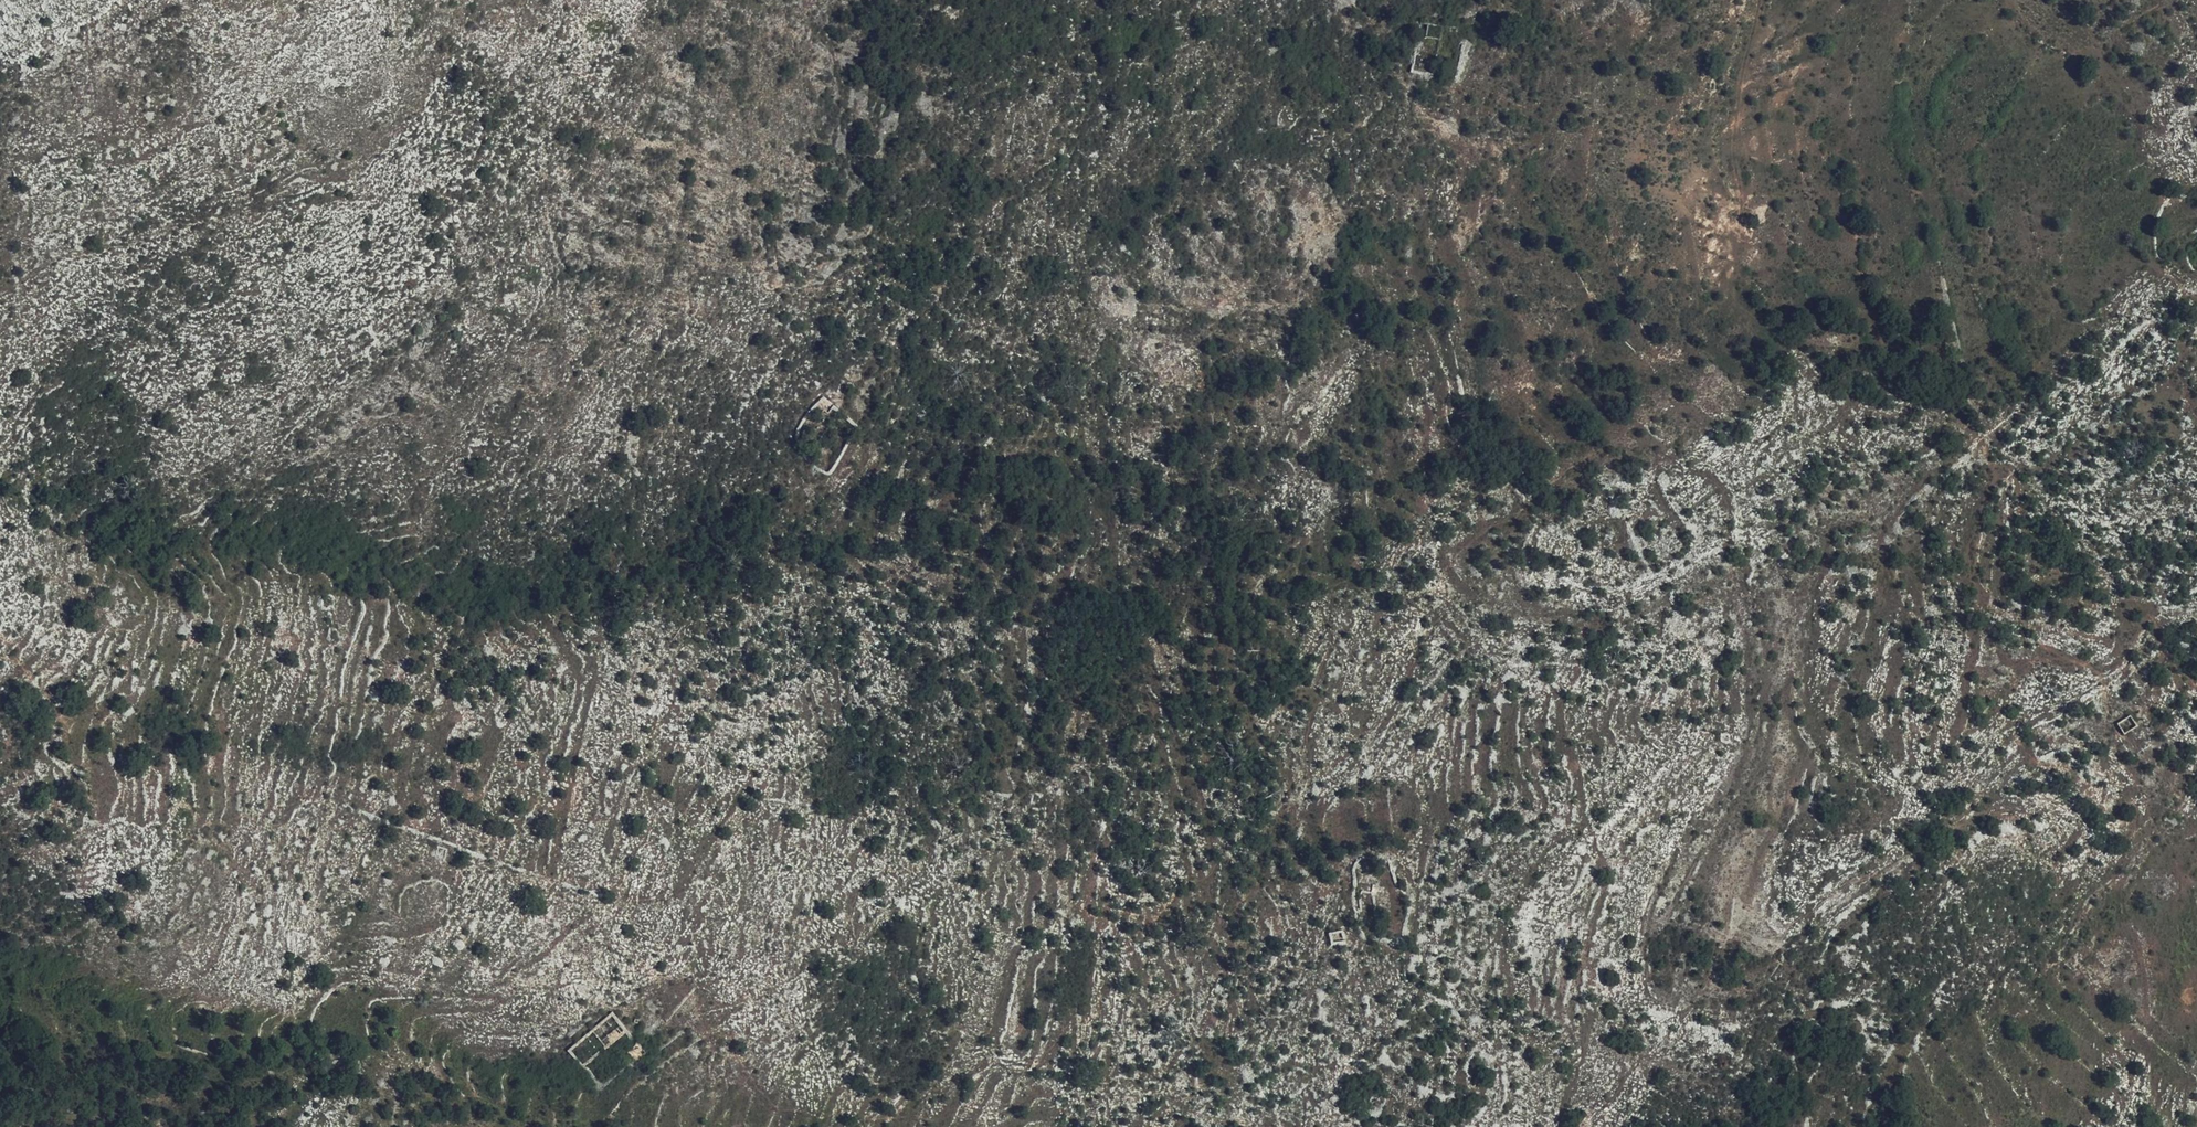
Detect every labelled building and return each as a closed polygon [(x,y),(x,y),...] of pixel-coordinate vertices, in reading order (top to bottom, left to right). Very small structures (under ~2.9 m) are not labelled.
[(1441,41),(1418,37),(1410,72),(1457,79),(1465,41),(1441,41)] [(856,425),(822,397),(809,409),(799,422),(796,433),(799,446),(805,455),(814,465),(827,471),(856,425)] [(2123,734),(2137,726),(2131,715),(2117,724),(2123,734)] [(1331,942),(1344,940),(1343,931),(1329,933),(1331,942)] [(567,1051),(583,1069),(627,1029),(612,1010),(567,1051)] [(648,1052),(640,1042),(628,1052),(636,1062),(648,1052)]
